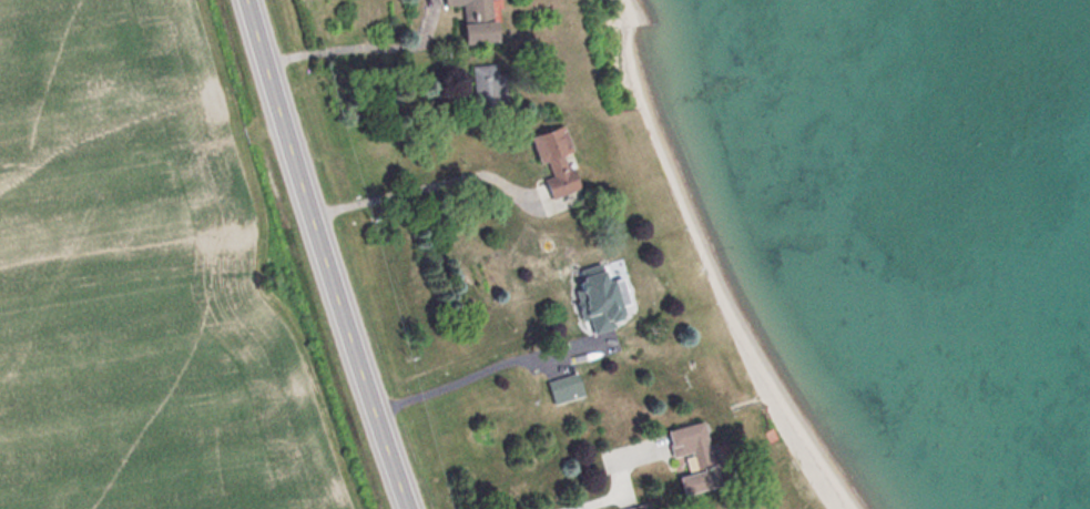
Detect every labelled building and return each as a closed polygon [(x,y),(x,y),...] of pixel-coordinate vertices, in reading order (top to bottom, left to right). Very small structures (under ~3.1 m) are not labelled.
[(440,17),(452,16),(454,48),(487,46),(484,0),(439,0),(440,17)] [(498,107),(498,68),(468,69),(469,107),(498,107)] [(527,167),(538,164),(543,181),(535,183),(540,202),(568,193),(556,156),(561,154),(553,128),(518,139),(527,167)] [(587,326),(618,315),(608,289),(578,300),(587,326)] [(693,423),(658,432),(673,498),(709,490),(693,423)]
